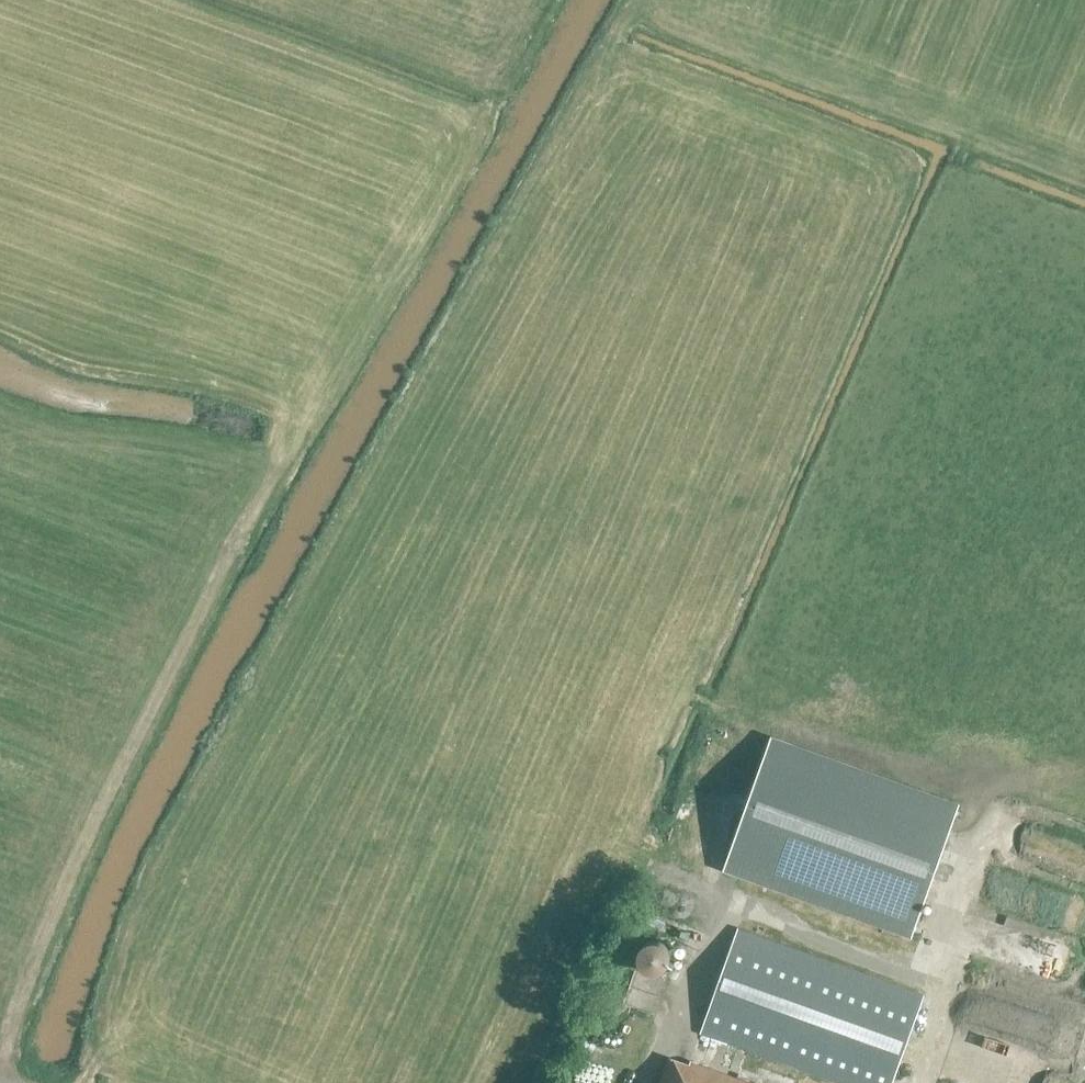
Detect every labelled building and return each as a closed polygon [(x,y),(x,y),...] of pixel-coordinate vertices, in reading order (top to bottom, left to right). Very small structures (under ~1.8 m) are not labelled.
[(958,804),(771,737),(723,871),(910,938),(958,804)] [(711,1037),(840,1082),(892,1082),(923,996),(737,930),(700,1033),(711,1037)] [(657,991),(660,980),(634,972),(631,984),(657,991)] [(654,1011),(658,997),(627,988),(623,1001),(654,1011)] [(701,1066),(690,1062),(688,1065),(668,1058),(659,1082),(749,1082),(701,1066)]
